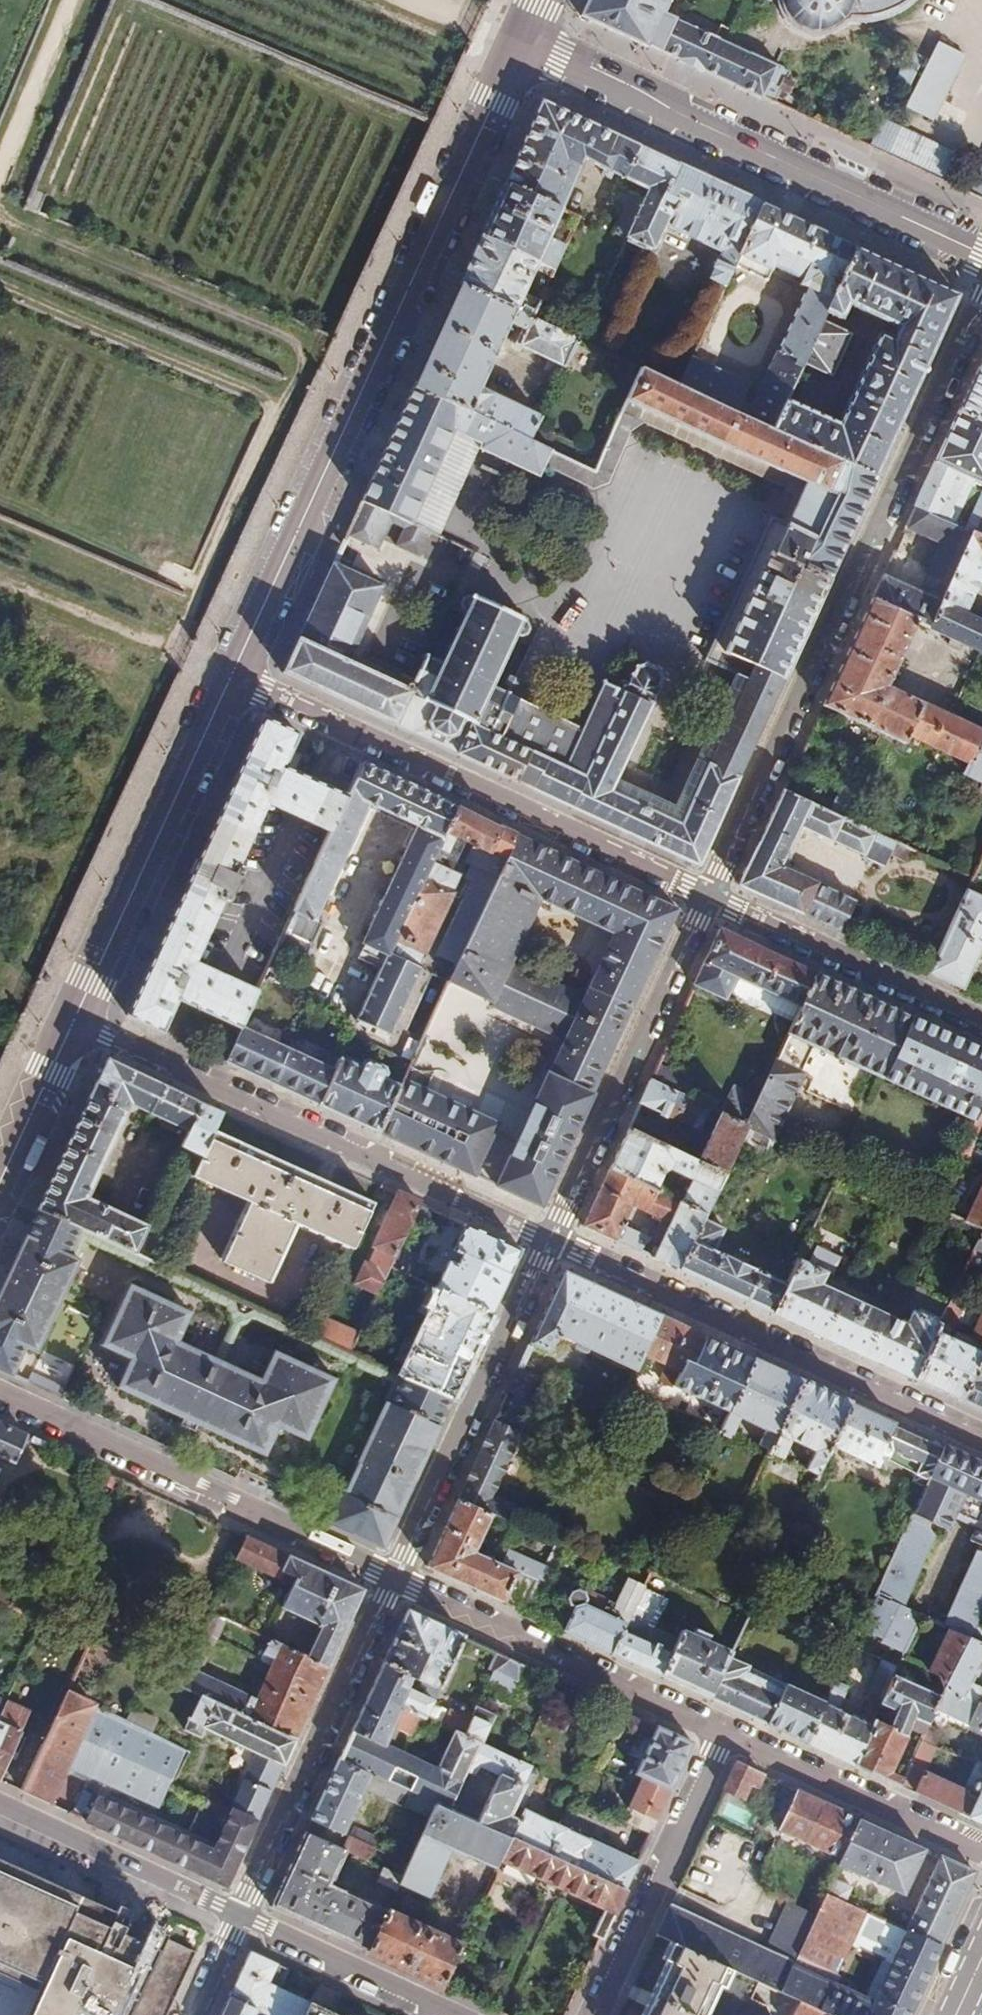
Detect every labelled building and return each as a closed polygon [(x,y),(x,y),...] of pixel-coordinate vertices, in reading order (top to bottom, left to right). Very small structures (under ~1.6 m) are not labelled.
[(581,17),(609,29),(699,70),(713,38),(663,15),(670,0),(589,0),(581,17)] [(774,5),(779,19),(786,28),(800,34),(810,36),(819,36),(837,32),(848,22),(865,21),(884,16),(903,6),(909,0),(775,0),(774,5)] [(713,38),(699,70),(760,99),(768,82),(774,84),(781,70),(779,69),(713,38)] [(963,58),(937,43),(916,86),(905,108),(930,122),(963,58)] [(909,83),(922,60),(909,53),(898,77),(909,83)] [(809,87),(785,77),(778,94),(801,105),(809,87)] [(624,182),(639,150),(588,126),(541,104),(505,186),(560,211),(583,163),(624,182)] [(883,120),(869,149),(942,182),(955,153),(897,127),(883,120)] [(668,163),(639,150),(624,182),(646,192),(642,202),(619,192),(617,196),(618,224),(613,235),(626,241),(624,244),(652,256),(664,229),(720,254),(709,283),(723,289),(732,269),(761,206),(739,196),(668,163)] [(971,195),(981,200),(981,170),(971,195)] [(560,211),(505,186),(493,211),(481,236),(537,262),(554,270),(564,247),(551,242),(544,257),(540,255),(560,211)] [(807,227),(761,206),(732,269),(763,283),(771,267),(800,280),(798,287),(804,289),(746,420),(772,432),(785,402),(802,365),(820,325),(825,315),(855,249),(807,227)] [(471,260),(459,286),(532,320),(540,302),(523,294),(537,262),(481,236),(471,260)] [(908,274),(855,249),(825,315),(838,322),(845,305),(897,329),(891,342),(879,336),(839,426),(785,402),(772,432),(874,479),(958,297),(908,274)] [(532,320),(459,286),(437,334),(413,388),(530,442),(540,419),(479,390),(509,324),(518,328),(512,342),(548,360),(546,371),(561,378),(577,341),(532,320)] [(820,325),(802,365),(831,377),(848,337),(820,325)] [(748,385),(691,359),(677,388),(735,414),(748,385)] [(957,413),(981,424),(981,360),(957,413)] [(772,432),(746,420),(735,414),(677,388),(639,370),(626,400),(805,483),(774,554),(770,552),(769,555),(828,581),(853,527),(874,479),(772,432)] [(530,442),(413,388),(361,502),(392,516),(406,523),(411,525),(452,432),(479,444),(478,451),(537,477),(543,463),(549,451),(530,442)] [(594,471),(549,451),(543,463),(594,487),(610,476),(635,419),(783,488),(757,548),(769,555),(770,552),(774,554),(805,483),(626,400),(594,471)] [(957,413),(948,434),(935,462),(973,480),(981,484),(981,424),(957,413)] [(411,525),(428,533),(439,538),(478,451),(479,444),(452,432),(411,525)] [(924,485),(914,506),(953,524),(973,480),(935,462),(924,485)] [(971,533),(981,538),(981,484),(973,480),(953,524),(971,533)] [(392,516),(361,502),(345,535),(377,550),(389,523),(392,516)] [(915,622),(928,628),(971,533),(953,524),(914,506),(908,520),(904,528),(940,545),(917,591),(882,576),(871,601),(915,622)] [(392,516),(389,523),(403,530),(406,523),(392,516)] [(416,557),(428,533),(411,525),(406,523),(403,530),(396,546),(416,557)] [(971,533),(928,628),(981,654),(981,621),(965,613),(981,576),(981,538),(971,533)] [(757,548),(705,661),(732,673),(746,680),(752,668),(723,654),(769,555),(757,548)] [(481,558),(470,552),(464,568),(475,573),(481,558)] [(804,635),(828,581),(769,555),(723,654),(752,668),(754,664),(784,678),(804,635)] [(473,722),(407,692),(348,663),(381,589),(332,565),(308,618),(283,675),(459,754),(473,722)] [(407,692),(473,722),(477,715),(494,723),(503,705),(485,696),(513,635),(518,638),(522,636),(526,627),(523,622),(466,596),(461,596),(457,605),(459,610),(464,611),(440,666),(423,659),(407,692)] [(871,601),(847,653),(822,708),(903,746),(906,739),(965,766),(962,775),(981,785),(981,733),(886,687),(915,622),(871,601)] [(473,722),(459,754),(497,772),(642,839),(698,866),(784,678),(754,664),(752,668),(746,680),(679,827),(608,794),(614,780),(661,680),(657,670),(643,665),(633,668),(623,693),(602,684),(576,743),(509,712),(497,738),(489,735),(494,723),(477,715),(473,722)] [(671,807),(614,780),(608,794),(679,827),(746,680),(732,673),(671,807)] [(178,1001),(241,1031),(257,996),(194,966),(217,915),(224,917),(244,874),(238,871),(266,806),(330,835),(352,787),(326,775),(320,788),(314,785),(307,782),(295,776),(288,773),(283,770),(291,753),(299,735),(262,718),(189,878),(126,1016),(162,1032),(178,1001)] [(427,795),(362,765),(352,787),(330,835),(278,951),(305,963),(322,927),(316,924),(370,807),(415,828),(364,947),(387,957),(359,1021),(391,1038),(421,971),(415,968),(421,954),(424,955),(452,895),(448,893),(455,878),(430,866),(437,850),(447,855),(454,839),(489,855),(484,867),(479,864),(437,957),(457,965),(516,836),(455,808),(427,795)] [(893,842),(783,791),(761,840),(739,887),(854,939),(863,919),(861,912),(851,908),(852,905),(777,869),(797,827),(882,867),(893,842)] [(678,911),(516,836),(457,965),(449,985),(491,1005),(489,1008),(564,1042),(496,1187),(540,1207),(636,1000),(640,991),(610,978),(596,1007),(584,1002),(585,999),(511,965),(540,901),(550,906),(556,894),(632,929),(620,954),(621,957),(625,962),(636,972),(646,979),(678,911)] [(928,973),(961,988),(981,942),(981,901),(965,893),(928,973)] [(640,991),(646,979),(636,972),(625,962),(621,957),(620,954),(632,929),(556,894),(550,906),(614,935),(585,999),(584,1002),(596,1007),(610,978),(640,991)] [(802,1009),(817,975),(776,957),(719,931),(693,986),(727,1001),(738,980),(802,1009)] [(876,1002),(817,975),(802,1009),(786,1044),(792,1047),(795,1042),(887,1083),(915,1020),(876,1002)] [(413,1061),(446,990),(433,985),(422,996),(397,1054),(413,1061)] [(981,1114),(981,1051),(915,1020),(887,1083),(978,1123),(981,1114)] [(269,1081),(320,1105),(333,1075),(332,1074),(241,1031),(237,1040),(227,1062),(269,1081)] [(784,1048),(748,1128),(747,1129),(774,1142),(777,1143),(806,1080),(802,1078),(811,1060),(784,1048)] [(72,1134),(40,1206),(79,1224),(135,1250),(147,1225),(87,1197),(129,1101),(188,1127),(180,1144),(188,1146),(178,1169),(192,1176),(194,1172),(215,1126),(223,1108),(108,1055),(72,1134)] [(337,1113),(380,1134),(400,1091),(383,1082),(386,1074),(383,1070),(368,1064),(364,1065),(362,1072),(339,1061),(338,1060),(332,1074),(333,1075),(320,1105),(337,1113)] [(654,1072),(649,1082),(684,1098),(692,1082),(657,1065),(654,1072)] [(380,1134),(475,1177),(498,1127),(404,1082),(400,1091),(380,1134)] [(711,1126),(716,1113),(684,1098),(649,1082),(639,1104),(699,1133),(704,1122),(711,1126)] [(978,1123),(971,1139),(978,1143),(981,1133),(981,1114),(978,1123)] [(699,1163),(726,1176),(739,1147),(747,1129),(748,1128),(721,1115),(699,1163)] [(317,1173),(215,1126),(194,1172),(251,1198),(224,1259),(269,1280),(297,1220),(353,1245),(373,1200),(331,1180),(317,1173)] [(774,1142),(747,1129),(739,1147),(768,1158),(774,1142)] [(707,1216),(726,1176),(699,1163),(626,1131),(616,1153),(609,1170),(655,1192),(662,1175),(670,1171),(692,1182),(682,1205),(707,1216)] [(705,1222),(707,1216),(682,1205),(655,1192),(609,1170),(597,1195),(582,1227),(638,1252),(650,1239),(621,1225),(630,1206),(668,1225),(654,1260),(682,1273),(705,1222)] [(401,1190),(398,1189),(375,1240),(380,1243),(371,1261),(366,1259),(356,1279),(378,1290),(390,1263),(398,1245),(410,1220),(419,1199),(401,1190)] [(968,1224),(981,1231),(981,1193),(968,1224)] [(431,1204),(419,1199),(410,1220),(421,1226),(431,1204)] [(28,1232),(8,1275),(0,1293),(0,1367),(12,1373),(27,1340),(35,1344),(49,1314),(54,1304),(77,1255),(74,1254),(67,1251),(79,1224),(40,1206),(28,1232)] [(443,1288),(492,1311),(507,1278),(521,1246),(466,1220),(453,1247),(462,1251),(457,1262),(447,1257),(435,1284),(443,1288)] [(705,1222),(682,1273),(731,1295),(772,1315),(786,1286),(715,1253),(724,1231),(705,1222)] [(214,1354),(205,1350),(201,1359),(228,1372),(232,1363),(223,1358),(241,1321),(258,1315),(394,1379),(385,1399),(391,1402),(404,1375),(351,1350),(313,1333),(154,1259),(135,1250),(79,1224),(67,1251),(74,1254),(82,1235),(225,1300),(232,1317),(214,1354)] [(221,1240),(198,1229),(186,1256),(209,1266),(221,1240)] [(415,1254),(398,1245),(390,1263),(406,1271),(415,1254)] [(889,1369),(915,1381),(937,1335),(942,1323),(950,1305),(926,1294),(928,1289),(916,1283),(905,1309),(912,1313),(911,1317),(905,1313),(902,1319),(907,1322),(907,1324),(823,1287),(823,1285),(829,1286),(840,1261),(817,1249),(809,1266),(798,1260),(786,1286),(772,1315),(813,1334),(889,1369)] [(643,1352),(662,1312),(564,1267),(548,1302),(530,1342),(551,1351),(560,1334),(636,1368),(643,1352)] [(128,1278),(105,1327),(100,1337),(129,1351),(115,1382),(262,1451),(275,1422),(303,1434),(332,1374),(272,1347),(258,1375),(232,1363),(228,1372),(201,1359),(205,1350),(175,1335),(188,1308),(128,1278)] [(474,1348),(492,1311),(443,1288),(435,1308),(444,1311),(441,1317),(446,1319),(438,1335),(424,1329),(404,1375),(452,1397),(474,1348)] [(957,1292),(950,1305),(942,1323),(954,1328),(968,1297),(957,1292)] [(719,1338),(662,1312),(643,1352),(670,1364),(663,1379),(730,1410),(755,1355),(719,1338)] [(321,1315),(313,1333),(351,1350),(359,1332),(321,1315)] [(971,1341),(981,1346),(981,1318),(971,1341)] [(915,1381),(938,1392),(962,1404),(981,1360),(981,1356),(937,1335),(915,1381)] [(778,1365),(755,1355),(730,1410),(722,1427),(733,1433),(741,1415),(768,1427),(762,1443),(771,1448),(804,1377),(778,1365)] [(962,1404),(981,1413),(981,1360),(962,1404)] [(538,1377),(518,1368),(460,1499),(492,1513),(511,1522),(515,1513),(513,1505),(493,1496),(536,1403),(529,1399),(538,1377)] [(411,1486),(452,1397),(404,1375),(391,1402),(336,1523),(384,1546),(411,1486)] [(834,1391),(804,1377),(771,1448),(770,1451),(780,1456),(789,1437),(815,1449),(807,1467),(818,1473),(832,1441),(852,1399),(834,1391)] [(905,1424),(852,1399),(832,1441),(884,1465),(892,1449),(919,1461),(913,1478),(926,1484),(945,1443),(905,1424)] [(27,1433),(14,1427),(0,1421),(0,1454),(14,1460),(27,1433)] [(944,1624),(948,1626),(968,1635),(981,1603),(981,1460),(945,1443),(926,1484),(881,1582),(865,1616),(864,1618),(885,1628),(883,1632),(908,1644),(922,1613),(900,1603),(932,1533),(926,1524),(928,1518),(948,1527),(953,1515),(976,1525),(970,1538),(981,1543),(944,1624)] [(492,1513),(460,1499),(429,1566),(483,1591),(535,1615),(566,1548),(557,1543),(546,1566),(509,1550),(503,1562),(476,1550),(492,1513)] [(364,1589),(246,1535),(236,1557),(280,1578),(283,1570),(296,1577),(282,1606),(322,1625),(308,1655),(329,1665),(350,1621),(364,1589)] [(7,1603),(17,1579),(0,1571),(0,1599),(7,1603)] [(645,1584),(629,1577),(617,1602),(585,1587),(584,1589),(580,1587),(573,1588),(569,1598),(572,1603),(569,1610),(574,1613),(566,1630),(579,1636),(613,1652),(632,1610),(644,1585),(645,1584)] [(670,1597),(644,1585),(632,1610),(613,1652),(668,1677),(712,1697),(730,1657),(733,1650),(711,1640),(713,1634),(699,1627),(695,1633),(684,1628),(679,1636),(657,1626),(670,1597)] [(394,1636),(383,1661),(413,1674),(423,1679),(441,1687),(464,1635),(407,1609),(394,1636)] [(945,1688),(981,1705),(981,1687),(970,1681),(981,1654),(981,1641),(968,1635),(948,1626),(928,1670),(937,1674),(945,1688)] [(315,1695),(329,1665),(308,1655),(269,1637),(259,1657),(271,1663),(255,1696),(199,1670),(214,1636),(202,1630),(178,1683),(200,1693),(296,1738),(315,1695)] [(513,1697),(528,1665),(502,1653),(487,1686),(513,1697)] [(730,1657),(712,1697),(738,1709),(768,1723),(784,1690),(748,1672),(750,1665),(730,1657)] [(369,1691),(356,1719),(380,1731),(377,1739),(384,1742),(392,1726),(409,1733),(418,1714),(427,1718),(441,1687),(423,1679),(420,1684),(427,1687),(424,1693),(408,1685),(413,1674),(383,1661),(369,1691)] [(885,1702),(897,1677),(899,1673),(883,1666),(869,1695),(885,1702)] [(840,1672),(826,1701),(808,1742),(834,1754),(856,1764),(875,1724),(840,1707),(853,1678),(840,1672)] [(875,1724),(856,1764),(882,1776),(900,1785),(903,1778),(891,1772),(903,1745),(900,1744),(908,1727),(923,1734),(938,1704),(941,1697),(897,1677),(885,1702),(884,1704),(900,1712),(893,1727),(877,1720),(875,1724)] [(784,1690),(768,1723),(786,1731),(808,1742),(826,1701),(798,1688),(795,1695),(784,1690)] [(938,1704),(970,1718),(968,1723),(981,1729),(981,1705),(945,1688),(941,1697),(938,1704)] [(92,1704),(66,1692),(52,1721),(20,1789),(47,1802),(92,1704)] [(278,1775),(296,1738),(200,1693),(185,1726),(200,1734),(204,1724),(268,1754),(248,1798),(236,1793),(230,1807),(258,1820),(278,1775)] [(3,1700),(0,1707),(0,1771),(28,1711),(3,1700)] [(155,1805),(183,1745),(95,1703),(68,1764),(103,1780),(155,1805)] [(476,1765),(498,1775),(510,1780),(519,1760),(481,1742),(495,1713),(478,1705),(472,1719),(465,1735),(453,1730),(436,1766),(458,1777),(464,1767),(469,1769),(474,1768),(476,1765)] [(441,1724),(453,1730),(465,1735),(472,1719),(449,1708),(441,1724)] [(642,1774),(671,1788),(693,1741),(629,1712),(626,1719),(631,1731),(650,1740),(635,1772),(642,1774)] [(412,1790),(435,1800),(477,1820),(490,1791),(458,1777),(436,1766),(384,1742),(377,1739),(380,1731),(356,1719),(348,1738),(339,1757),(412,1790)] [(903,1778),(900,1785),(920,1794),(981,1823),(981,1765),(981,1764),(968,1793),(926,1773),(935,1750),(920,1742),(903,1778)] [(405,1805),(412,1790),(339,1757),(322,1795),(311,1819),(342,1833),(356,1801),(362,1804),(365,1797),(359,1794),(363,1786),(405,1805)] [(490,1791),(477,1820),(511,1836),(512,1832),(516,1821),(521,1809),(522,1805),(525,1800),(530,1787),(523,1782),(530,1765),(519,1760),(510,1780),(498,1775),(490,1791)] [(735,1761),(722,1790),(741,1797),(748,1782),(757,1786),(763,1773),(737,1761),(735,1761)] [(622,1817),(651,1830),(671,1788),(642,1774),(622,1817)] [(818,1799),(796,1789),(778,1828),(801,1838),(799,1843),(806,1846),(809,1841),(841,1856),(858,1818),(818,1799)] [(248,1841),(258,1820),(230,1807),(225,1804),(221,1802),(217,1811),(226,1816),(211,1849),(96,1794),(84,1821),(227,1887),(248,1841)] [(477,1820),(435,1800),(401,1874),(397,1884),(427,1897),(451,1845),(498,1866),(501,1859),(505,1850),(511,1836),(477,1820)] [(512,1832),(511,1836),(546,1852),(559,1822),(522,1805),(521,1809),(516,1821),(512,1832)] [(858,1818),(841,1856),(837,1864),(901,1894),(923,1848),(858,1818)] [(559,1822),(546,1852),(624,1888),(645,1844),(641,1843),(640,1845),(638,1844),(635,1849),(637,1849),(634,1857),(559,1822)] [(353,1825),(342,1848),(347,1850),(368,1859),(374,1847),(385,1852),(389,1842),(353,1825)] [(323,1931),(366,1951),(385,1911),(386,1908),(344,1889),(343,1892),(330,1886),(347,1850),(342,1848),(305,1831),(271,1906),(323,1931)] [(591,1934),(601,1939),(624,1888),(546,1852),(511,1836),(505,1850),(501,1859),(603,1907),(591,1934)] [(906,1929),(939,1945),(955,1910),(973,1871),(969,1870),(939,1856),(906,1929)] [(195,1954),(164,1939),(162,1938),(95,1907),(0,1863),(0,1968),(38,1986),(25,2014),(167,2014),(195,1954)] [(397,1884),(401,1874),(384,1866),(377,1881),(394,1889),(397,1884)] [(832,1875),(825,1891),(842,1900),(849,1884),(832,1875)] [(833,2014),(906,2014),(918,1990),(939,1945),(906,1929),(873,2000),(824,1977),(828,1968),(835,1971),(856,1926),(873,1933),(881,1918),(842,1900),(825,1891),(814,1914),(791,1964),(779,1990),(799,1999),(833,2014)] [(756,1980),(779,1990),(791,1964),(761,1949),(770,1930),(755,1923),(745,1942),(668,1907),(656,1934),(669,1940),(756,1980)] [(405,1969),(443,1986),(461,1946),(385,1911),(366,1951),(405,1969)] [(762,2003),(748,1997),(756,1980),(669,1940),(661,1959),(665,1961),(652,1989),(651,1992),(645,2006),(644,2008),(640,2014),(768,2014),(762,2003)] [(309,2004),(279,1990),(289,1969),(283,1966),(250,1951),(229,1998),(257,2011),(266,2014),(304,2014),(309,2004)] [(229,1998),(221,2014),(255,2014),(257,2011),(229,1998)] [(799,1999),(791,2014),(833,2014),(799,1999)] [(328,2012),(317,2007),(309,2004),(304,2014),(334,2014),(328,2012)] [(944,2009),(933,2007),(931,2014),(942,2014),(944,2009)]
